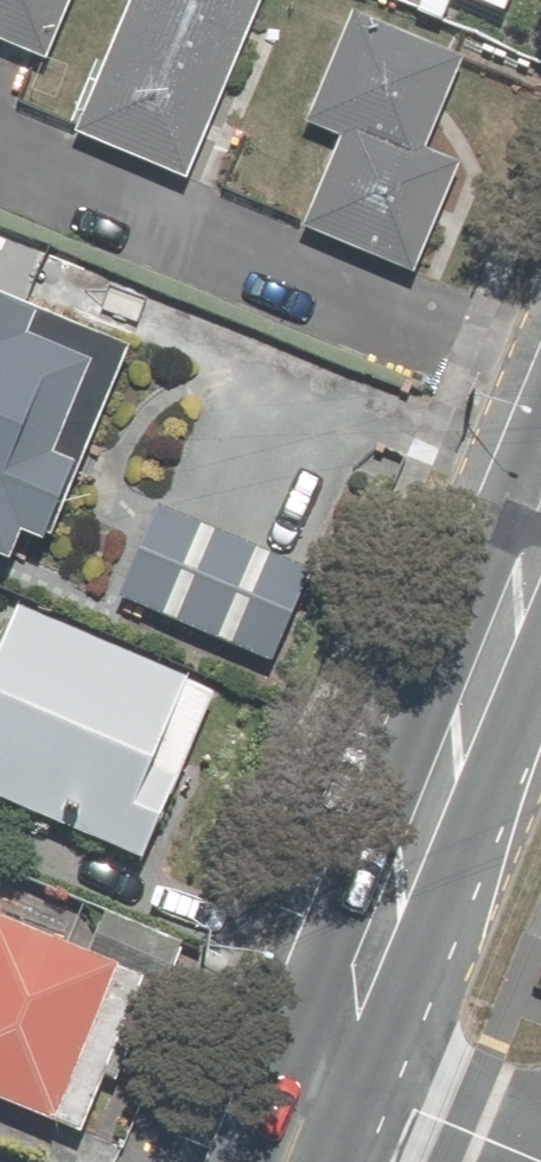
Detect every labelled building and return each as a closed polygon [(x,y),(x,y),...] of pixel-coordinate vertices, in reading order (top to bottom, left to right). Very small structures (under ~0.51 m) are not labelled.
[(79,0),(0,0),(0,51),(48,72),(79,0)] [(57,136),(181,189),(262,0),(115,0),(57,136)] [(533,14),(539,0),(499,0),(533,14)] [(482,66),(337,4),(285,125),(322,141),(281,237),(390,283),(482,66)] [(33,314),(0,300),(0,573),(4,575),(21,535),(37,543),(68,470),(54,464),(96,366),(24,336),(33,314)] [(213,358),(106,609),(306,695),(414,444),(213,358)] [(210,699),(3,611),(0,619),(0,816),(136,872),(210,699)] [(140,981),(0,924),(0,1113),(71,1142),(140,981)]
